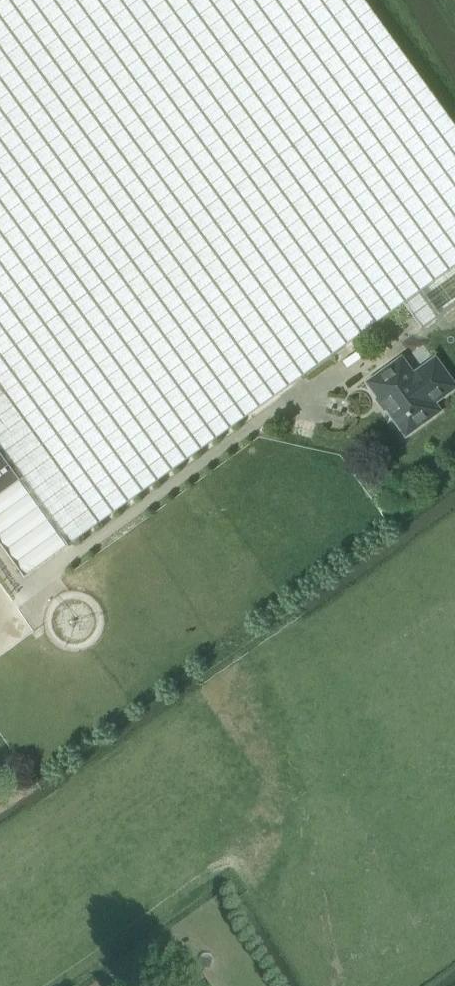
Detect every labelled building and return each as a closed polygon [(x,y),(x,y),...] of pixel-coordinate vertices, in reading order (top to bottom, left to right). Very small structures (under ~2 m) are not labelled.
[(19,479),(0,493),(0,543),(24,576),(402,302),(422,329),(454,305),(454,126),(364,0),(0,0),(0,453),(19,479)] [(431,402),(453,386),(434,359),(412,375),(400,359),(368,382),(405,433),(437,410),(431,402)] [(19,479),(0,453),(0,493),(19,479)] [(205,977),(191,959),(177,969),(189,985),(193,985),(205,977)]
